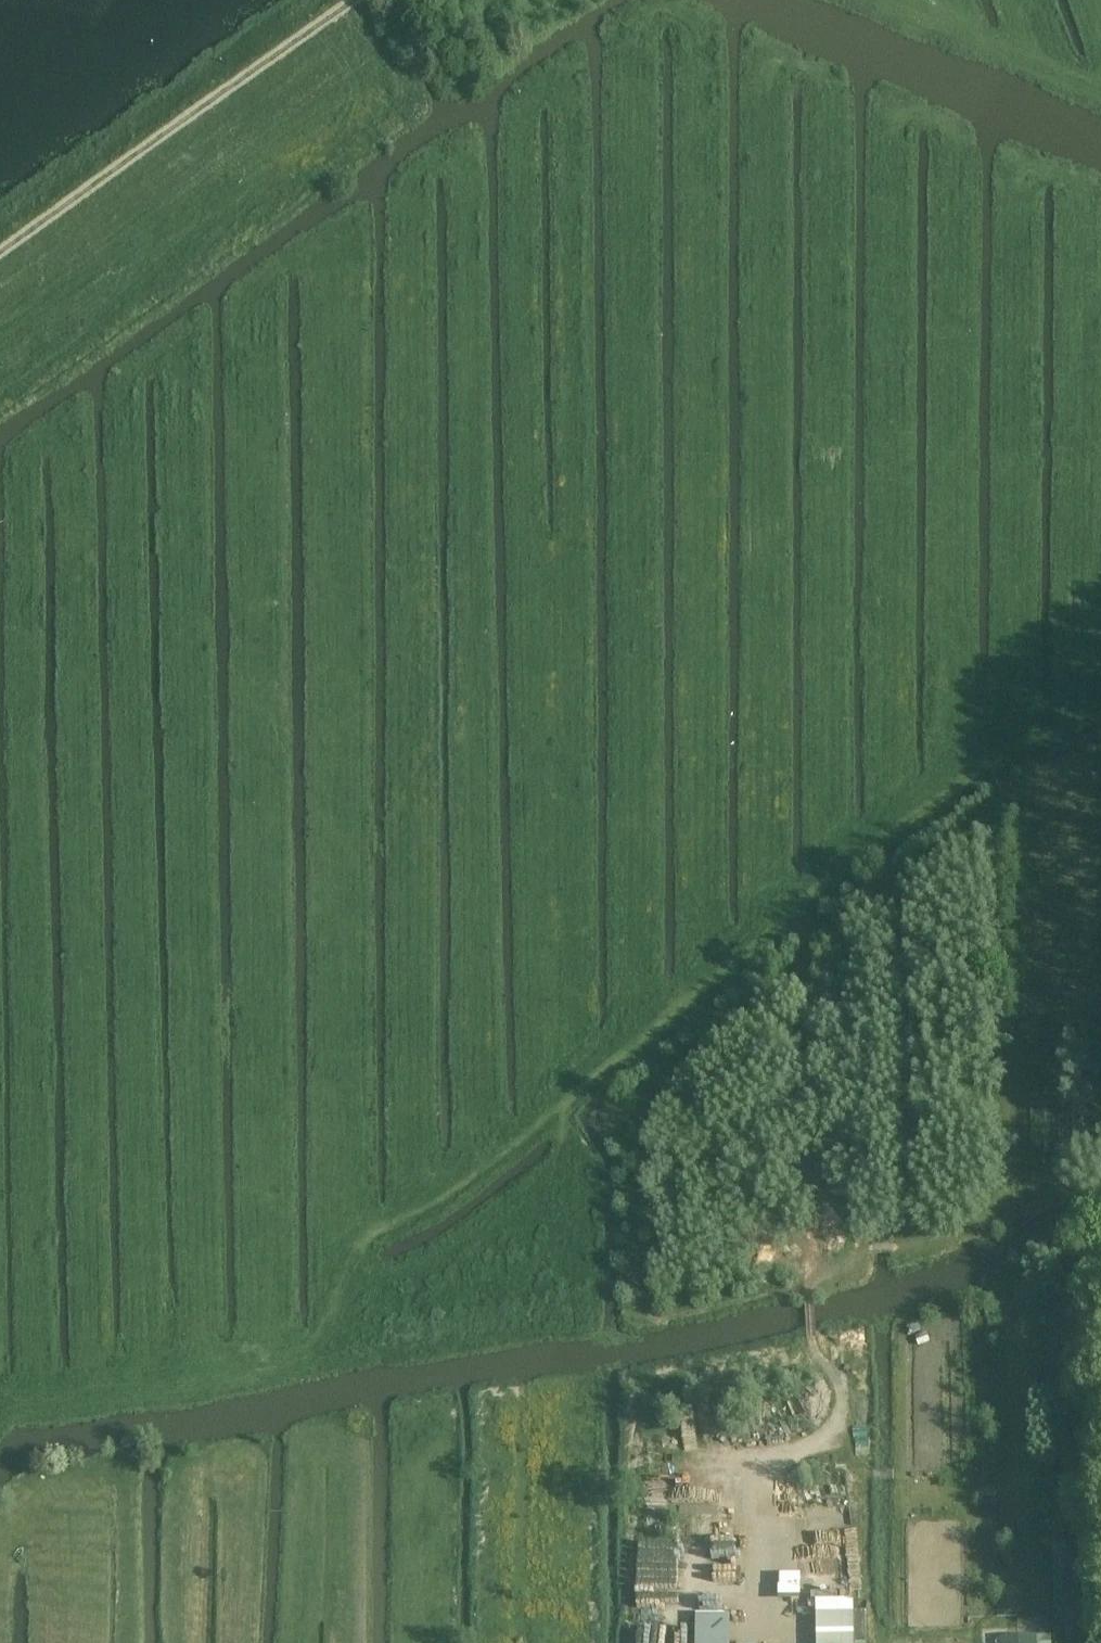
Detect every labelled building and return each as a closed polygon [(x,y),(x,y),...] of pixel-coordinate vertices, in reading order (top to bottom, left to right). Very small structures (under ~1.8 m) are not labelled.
[(926,1332),(914,1337),(918,1347),(930,1342),(926,1332)] [(864,1614),(853,1614),(854,1642),(864,1642),(864,1614)] [(695,1642),(724,1642),(724,1616),(695,1616),(695,1642)]
